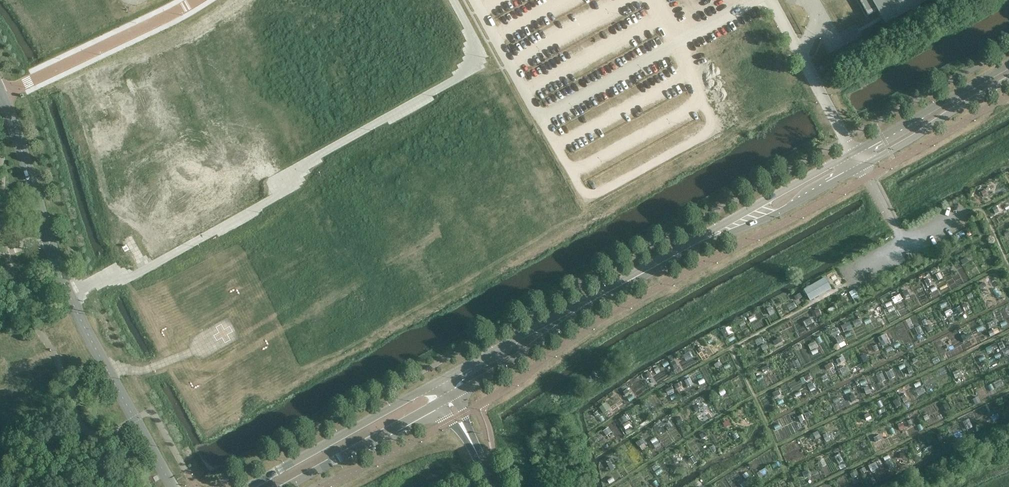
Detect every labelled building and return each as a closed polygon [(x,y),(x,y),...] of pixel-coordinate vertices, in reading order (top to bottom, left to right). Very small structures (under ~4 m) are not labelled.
[(868,15),(877,10),(879,9),(886,22),(925,0),(859,0),(868,15)] [(810,300),(831,288),(825,278),(804,290),(810,300)]
